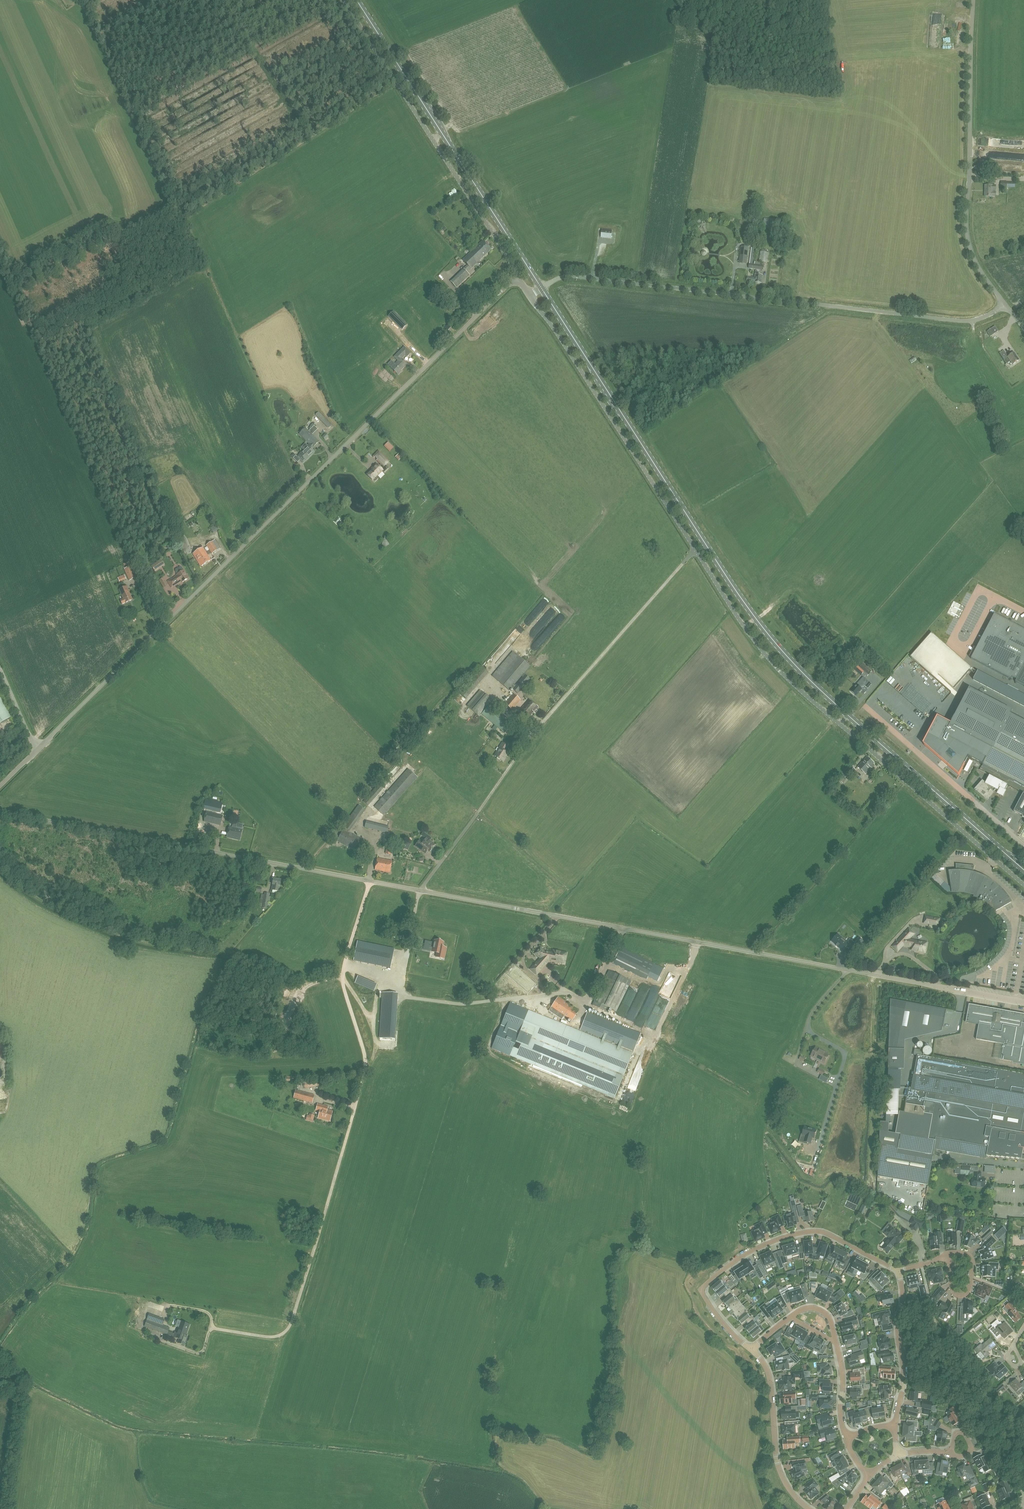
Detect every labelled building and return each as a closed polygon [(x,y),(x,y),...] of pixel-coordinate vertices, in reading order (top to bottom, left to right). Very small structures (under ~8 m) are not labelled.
[(996,197),(996,190),(996,185),(985,185),(984,197),(996,197)] [(778,220),(764,218),(763,227),(777,229),(778,220)] [(612,231),(602,230),(601,237),(611,238),(612,231)] [(491,249),(483,241),(463,260),(471,269),(491,249)] [(767,262),(769,253),(761,252),(759,261),(767,262)] [(763,270),(764,265),(763,265),(760,265),(760,262),(754,261),(753,269),(763,270)] [(457,288),(470,275),(464,269),(451,282),(457,288)] [(747,281),(750,282),(755,282),(762,283),(762,275),(758,275),(759,271),(756,271),(755,278),(747,277),(747,281)] [(987,332),(990,337),(999,331),(995,326),(987,332)] [(377,333),(370,340),(372,342),(371,342),(374,345),(375,345),(377,346),(381,342),(380,341),(382,338),(384,340),(386,339),(391,345),(396,340),(388,333),(386,335),(381,329),(380,330),(377,332),(377,333)] [(407,356),(410,353),(405,347),(395,357),(399,361),(395,364),(392,361),(388,364),(392,368),(398,374),(401,371),(400,371),(407,364),(401,358),(405,355),(407,356)] [(1004,350),(1000,353),(1007,364),(1011,361),(1013,364),(1019,360),(1014,353),(1008,357),(1004,350)] [(979,368),(968,352),(959,358),(965,365),(964,366),(970,374),(979,368)] [(327,418),(325,420),(331,427),(333,425),(327,418)] [(303,463),(306,460),(314,452),(311,449),(319,442),(312,435),(308,431),(306,428),(300,434),(310,444),(308,446),(297,457),(303,463)] [(391,441),(386,445),(391,452),(396,448),(391,441)] [(373,469),(367,474),(373,481),(374,480),(375,481),(378,478),(377,477),(383,470),(384,472),(388,468),(385,465),(389,461),(379,451),(373,457),(374,458),(375,457),(377,459),(377,460),(381,464),(379,467),(376,464),(373,468),(373,469)] [(177,508),(174,503),(167,507),(170,512),(176,508),(177,508)] [(179,525),(174,527),(186,554),(192,552),(183,532),(182,533),(179,525)] [(383,539),(387,547),(392,545),(388,537),(383,539)] [(212,554),(220,549),(215,540),(207,545),(210,550),(207,552),(206,550),(205,551),(203,547),(193,554),(201,567),(211,560),(208,555),(211,553),(212,554)] [(129,581),(135,578),(131,566),(123,570),(124,574),(126,573),(129,581)] [(182,582),(188,579),(186,576),(187,575),(184,570),(182,567),(180,567),(176,569),(176,571),(178,575),(175,577),(176,578),(173,580),(172,579),(168,581),(172,587),(173,587),(172,586),(175,585),(179,583),(179,582),(181,581),(182,582)] [(122,604),(133,600),(127,586),(120,590),(124,599),(121,600),(122,604)] [(1015,682),(1023,687),(1023,630),(995,614),(971,659),(1012,680),(1013,679),(1016,680),(1015,682)] [(932,633),(910,657),(951,692),(973,668),(932,633)] [(518,694),(530,679),(524,674),(530,666),(513,652),(493,676),(509,691),(511,688),(518,694)] [(855,669),(861,675),(864,673),(868,676),(872,671),(863,663),(860,667),(858,666),(855,669)] [(978,671),(973,680),(1023,706),(1023,695),(978,671)] [(863,677),(851,691),(856,695),(859,693),(863,690),(862,689),(865,686),(868,688),(872,684),(863,677)] [(945,736),(986,757),(982,764),(1023,786),(1023,746),(1018,742),(1023,731),(1023,729),(1007,720),(1012,710),(970,688),(958,711),(951,724),(945,736)] [(479,716),(492,700),(480,690),(467,706),(479,716)] [(512,710),(520,700),(514,694),(505,704),(512,710)] [(536,710),(538,707),(529,700),(517,714),(526,721),(533,712),(536,714),(538,711),(536,710)] [(505,733),(511,725),(496,712),(497,710),(495,708),(496,707),(492,703),(482,714),(505,733)] [(939,718),(926,742),(961,772),(969,757),(982,764),(986,757),(945,736),(951,724),(939,718)] [(505,751),(508,746),(502,742),(499,748),(500,748),(498,752),(497,752),(494,756),(503,762),(505,758),(505,757),(508,753),(505,751)] [(862,770),(871,760),(867,757),(858,767),(862,770)] [(873,767),(875,765),(875,764),(871,760),(862,770),(866,774),(873,766),(873,767)] [(857,770),(852,766),(840,780),(843,783),(853,772),(854,773),(857,770)] [(384,815),(418,777),(409,769),(375,807),(384,815)] [(996,790),(999,792),(1000,792),(999,794),(1003,796),(1005,792),(1004,792),(1008,785),(990,775),(985,784),(996,790)] [(368,805),(390,781),(385,777),(364,801),(368,805)] [(994,791),(996,790),(985,784),(985,783),(984,783),(985,784),(982,787),(979,791),(978,791),(987,799),(994,792),(994,791)] [(1023,817),(1023,793),(1014,811),(1023,816),(1022,817),(1023,817)] [(350,831),(365,810),(359,805),(343,827),(350,831)] [(223,816),(207,812),(204,821),(221,825),(223,816)] [(387,833),(388,827),(367,821),(365,827),(387,833)] [(243,829),(244,825),(238,824),(237,828),(230,826),(227,837),(240,840),(243,829)] [(363,854),(369,842),(343,829),(337,841),(363,854)] [(423,843),(420,840),(415,846),(426,853),(428,850),(430,852),(430,851),(431,851),(433,849),(432,848),(435,845),(429,841),(431,838),(427,835),(425,838),(426,838),(423,843)] [(390,872),(392,861),(377,858),(375,870),(390,872)] [(936,873),(932,878),(948,893),(954,892),(955,892),(957,892),(959,892),(961,892),(962,892),(964,892),(966,892),(967,893),(969,893),(970,893),(972,894),(973,895),(975,895),(974,897),(976,897),(977,898),(978,899),(979,899),(981,900),(983,902),(984,903),(985,904),(986,905),(987,904),(989,906),(990,907),(991,908),(992,910),(993,911),(993,912),(1011,902),(1008,897),(1004,892),(1000,888),(995,884),(990,880),(985,877),(979,875),(974,873),(973,873),(975,865),(956,863),(956,871),(950,872),(952,888),(936,873)] [(272,890),(279,891),(281,880),(274,879),(273,884),(272,890)] [(267,909),(270,894),(267,893),(265,893),(264,895),(261,894),(260,903),(259,907),(262,908),(267,909)] [(939,927),(941,918),(925,915),(923,924),(936,926),(936,927),(939,927)] [(925,953),(927,943),(908,939),(914,933),(909,929),(893,946),(898,951),(902,946),(903,945),(912,947),(911,950),(925,953)] [(835,938),(832,941),(837,945),(836,946),(837,945),(838,947),(839,947),(843,951),(847,946),(849,949),(854,953),(863,942),(861,939),(858,942),(856,941),(852,946),(839,935),(836,939),(835,938)] [(390,968),(394,948),(357,940),(353,960),(390,968)] [(442,947),(443,942),(434,940),(432,952),(437,953),(436,957),(440,958),(444,959),(446,948),(442,947)] [(535,954),(540,958),(537,961),(536,961),(529,969),(537,975),(551,960),(564,963),(566,953),(558,951),(558,952),(555,952),(554,954),(552,953),(552,952),(550,952),(549,952),(544,951),(540,948),(535,954)] [(637,975),(645,960),(620,948),(613,963),(637,975)] [(609,970),(592,1005),(607,1012),(609,1008),(616,1012),(631,982),(609,970)] [(395,1038),(398,993),(383,992),(380,1037),(395,1038)] [(572,1021),(578,1011),(564,1002),(564,1001),(558,997),(549,1011),(562,1019),(564,1015),(572,1021)] [(889,1049),(905,1049),(905,1040),(942,1031),(946,1009),(890,999),(889,1049)] [(580,1031),(529,1010),(510,1002),(491,1048),(535,1066),(607,1095),(614,1098),(633,1053),(586,1033),(584,1033),(580,1031)] [(970,1006),(967,1021),(979,1023),(976,1039),(1004,1044),(1001,1060),(1023,1064),(1023,1016),(970,1006)] [(274,1024),(277,1013),(268,1011),(266,1022),(274,1024)] [(587,1012),(580,1030),(581,1030),(585,1031),(602,1038),(606,1040),(618,1045),(621,1046),(623,1047),(634,1051),(641,1033),(630,1029),(587,1012)] [(819,1049),(816,1048),(811,1056),(817,1060),(822,1051),(819,1049)] [(921,1056),(923,1050),(915,1049),(914,1055),(917,1055),(912,1085),(911,1085),(911,1084),(908,1083),(904,1112),(900,1112),(896,1133),(889,1132),(889,1122),(881,1122),(878,1176),(928,1185),(934,1149),(986,1158),(987,1156),(1023,1160),(1023,1074),(921,1056)] [(888,1069),(899,1069),(904,1070),(905,1049),(889,1049),(888,1069)] [(826,1053),(823,1051),(822,1051),(817,1060),(824,1064),(829,1055),(826,1053)] [(899,1069),(888,1069),(888,1090),(893,1090),(899,1090),(899,1071),(899,1069)] [(821,1074),(819,1079),(826,1083),(828,1078),(821,1074)] [(810,1091),(816,1079),(810,1076),(804,1088),(810,1091)] [(293,1098),(300,1100),(313,1103),(315,1095),(303,1092),(296,1090),(293,1098)] [(330,1121),(333,1111),(328,1110),(328,1107),(318,1104),(316,1110),(320,1111),(318,1118),(330,1121)] [(804,1135),(802,1141),(811,1144),(812,1137),(814,1138),(816,1130),(805,1127),(803,1135),(804,1135)] [(816,1155),(800,1151),(797,1158),(814,1163),(816,1155)] [(970,1166),(955,1165),(954,1169),(955,1169),(955,1174),(961,1174),(961,1170),(970,1171),(970,1166)] [(986,1182),(985,1181),(986,1179),(981,1178),(981,1173),(975,1172),(974,1178),(973,1178),(972,1186),(985,1187),(985,1185),(986,1184),(986,1182)] [(800,1217),(802,1217),(806,1216),(808,1223),(814,1221),(812,1212),(806,1213),(805,1211),(803,1211),(802,1205),(797,1206),(800,1217)] [(796,1211),(792,1212),(793,1215),(789,1216),(789,1215),(784,1216),(785,1221),(786,1220),(788,1228),(794,1226),(793,1225),(797,1224),(795,1218),(798,1217),(796,1211)] [(772,1234),(773,1233),(774,1233),(776,1232),(777,1232),(781,1230),(779,1227),(783,1225),(779,1215),(773,1218),(774,1220),(773,1220),(774,1222),(768,1225),(772,1234)] [(913,1217),(910,1222),(921,1228),(924,1223),(913,1217)] [(756,1241),(757,1240),(758,1241),(760,1240),(760,1239),(764,1237),(763,1234),(767,1233),(762,1222),(757,1225),(758,1227),(756,1227),(757,1229),(752,1232),(756,1241)] [(891,1238),(896,1243),(898,1244),(900,1242),(901,1241),(903,1239),(903,1238),(904,1237),(900,1234),(901,1233),(897,1230),(896,1231),(892,1228),(889,1231),(888,1230),(885,1233),(890,1238),(891,1238)] [(981,1238),(985,1241),(994,1233),(990,1230),(981,1238)] [(930,1238),(931,1250),(939,1249),(939,1245),(942,1245),(941,1232),(935,1233),(935,1237),(930,1238)] [(953,1245),(953,1246),(957,1245),(957,1244),(957,1234),(953,1234),(953,1233),(948,1233),(948,1238),(947,1238),(948,1242),(949,1245),(953,1245)] [(966,1241),(964,1246),(971,1248),(972,1245),(975,1246),(977,1240),(974,1239),(975,1238),(974,1237),(975,1236),(969,1234),(969,1235),(968,1235),(968,1237),(966,1236),(965,1241),(966,1241)] [(996,1241),(992,1236),(983,1244),(985,1249),(979,1251),(982,1260),(985,1259),(986,1260),(994,1257),(990,1247),(996,1241)] [(891,1238),(890,1238),(882,1248),(884,1250),(884,1251),(886,1252),(887,1252),(888,1253),(896,1243),(891,1238)] [(814,1259),(816,1245),(812,1245),(812,1241),(811,1242),(811,1241),(807,1241),(807,1242),(805,1242),(806,1254),(810,1254),(810,1258),(814,1259)] [(791,1243),(792,1244),(789,1245),(792,1256),(800,1254),(800,1259),(804,1259),(803,1244),(797,1246),(796,1243),(795,1243),(795,1242),(791,1243)] [(816,1245),(814,1259),(818,1260),(820,1255),(824,1256),(827,1245),(825,1244),(825,1243),(822,1242),(821,1243),(820,1246),(816,1245)] [(783,1246),(783,1247),(785,1255),(780,1256),(783,1264),(787,1263),(786,1259),(787,1258),(787,1257),(792,1255),(792,1256),(789,1245),(786,1246),(786,1245),(783,1246)] [(837,1260),(842,1251),(839,1250),(840,1249),(836,1247),(836,1248),(835,1247),(834,1250),(830,1248),(826,1259),(831,1262),(833,1258),(837,1260)] [(766,1254),(770,1264),(776,1261),(777,1265),(779,1266),(783,1265),(783,1264),(780,1256),(776,1258),(774,1255),(773,1255),(771,1251),(769,1252),(768,1252),(765,1253),(766,1254)] [(842,1251),(837,1260),(842,1263),(840,1268),(844,1270),(850,1259),(847,1257),(848,1254),(847,1254),(848,1253),(844,1251),(844,1252),(842,1251)] [(766,1254),(765,1253),(763,1254),(762,1255),(760,1256),(762,1261),(761,1261),(762,1264),(758,1266),(760,1270),(762,1274),(766,1272),(767,1270),(765,1266),(770,1264),(766,1254)] [(853,1274),(855,1269),(858,1271),(863,1262),(860,1261),(861,1260),(858,1258),(857,1259),(855,1261),(852,1260),(847,1271),(853,1274)] [(749,1274),(749,1275),(756,1270),(753,1266),(752,1267),(750,1262),(748,1264),(747,1263),(744,1265),(744,1266),(749,1274)] [(859,1277),(862,1279),(864,1280),(866,1278),(869,1273),(866,1272),(869,1265),(868,1265),(869,1264),(866,1262),(865,1263),(863,1262),(858,1271),(861,1273),(860,1275),(859,1277)] [(992,1277),(992,1271),(996,1271),(996,1269),(999,1269),(999,1263),(989,1263),(989,1266),(982,1266),(982,1273),(983,1273),(983,1277),(987,1277),(987,1278),(991,1279),(991,1277),(992,1277)] [(733,1276),(736,1280),(739,1283),(742,1281),(740,1279),(749,1274),(744,1266),(735,1272),(736,1275),(733,1276)] [(928,1271),(930,1281),(933,1280),(934,1283),(943,1281),(942,1278),(943,1277),(942,1273),(942,1272),(942,1269),(941,1269),(941,1268),(940,1268),(939,1268),(936,1269),(928,1271)] [(841,1277),(833,1273),(832,1274),(830,1274),(829,1277),(834,1279),(839,1281),(841,1277)] [(875,1280),(877,1282),(880,1285),(877,1288),(880,1291),(883,1288),(886,1284),(887,1285),(889,1283),(889,1282),(890,1281),(882,1273),(881,1273),(877,1277),(874,1274),(869,1280),(872,1283),(875,1280)] [(919,1281),(918,1275),(906,1278),(908,1286),(909,1289),(918,1287),(917,1286),(921,1285),(920,1281),(919,1281)] [(1017,1285),(1016,1286),(1021,1293),(1023,1291),(1023,1287),(1021,1282),(1020,1283),(1020,1280),(1013,1280),(1017,1285)] [(716,1292),(724,1286),(720,1281),(712,1288),(716,1292)] [(821,1300),(826,1290),(820,1287),(820,1288),(818,1287),(818,1283),(812,1282),(812,1288),(815,1288),(816,1289),(815,1293),(817,1294),(815,1297),(816,1297),(816,1298),(819,1300),(819,1299),(821,1300)] [(794,1291),(798,1303),(801,1302),(804,1300),(802,1293),(808,1291),(805,1284),(802,1285),(803,1289),(794,1291)] [(989,1296),(992,1288),(984,1284),(983,1287),(979,1285),(975,1295),(984,1299),(986,1295),(989,1296)] [(727,1295),(732,1291),(730,1288),(728,1290),(724,1286),(716,1292),(720,1297),(725,1293),(727,1295)] [(782,1295),(784,1298),(789,1296),(791,1304),(792,1304),(797,1303),(798,1303),(794,1291),(790,1293),(787,1287),(780,1291),(782,1295)] [(941,1287),(932,1297),(937,1301),(945,1291),(941,1287)] [(826,1290),(821,1300),(823,1301),(823,1302),(826,1304),(826,1303),(827,1303),(829,1300),(834,1303),(845,1294),(841,1290),(834,1295),(832,1294),(832,1293),(826,1290)] [(732,1291),(727,1295),(729,1297),(724,1302),(727,1306),(735,1299),(732,1295),(734,1294),(732,1291)] [(891,1303),(894,1303),(892,1295),(888,1296),(888,1293),(877,1295),(878,1301),(882,1300),(883,1305),(887,1304),(888,1306),(891,1305),(891,1303)] [(862,1294),(856,1299),(860,1303),(866,1298),(862,1294)] [(783,1298),(784,1298),(782,1295),(777,1298),(778,1301),(778,1302),(777,1302),(772,1306),(778,1315),(780,1313),(781,1314),(784,1312),(783,1311),(782,1308),(787,1305),(783,1298)] [(735,1299),(727,1306),(732,1312),(733,1311),(734,1312),(742,1305),(737,1298),(735,1299)] [(955,1306),(949,1302),(948,1305),(942,1302),(939,1308),(945,1311),(944,1312),(945,1313),(944,1314),(942,1313),(939,1318),(944,1321),(947,1315),(946,1314),(946,1313),(950,1315),(955,1306)] [(960,1321),(964,1321),(964,1314),(972,1315),(973,1303),(964,1302),(964,1308),(960,1308),(960,1321)] [(1016,1322),(1022,1317),(1017,1312),(1017,1311),(1010,1302),(1005,1306),(1010,1312),(1008,1314),(1016,1322)] [(845,1318),(854,1315),(852,1310),(848,1313),(842,1303),(835,1307),(841,1317),(844,1315),(845,1318)] [(766,1316),(768,1318),(771,1316),(773,1319),(773,1318),(774,1319),(777,1317),(776,1316),(778,1315),(772,1306),(768,1308),(765,1304),(759,1308),(766,1316)] [(742,1305),(734,1312),(734,1313),(733,1314),(738,1319),(746,1313),(748,1311),(742,1305)] [(1002,1317),(996,1310),(992,1313),(995,1317),(996,1315),(1000,1320),(1002,1317)] [(873,1315),(874,1319),(878,1319),(879,1326),(881,1325),(883,1331),(888,1330),(887,1324),(889,1323),(888,1316),(891,1316),(890,1311),(887,1312),(887,1311),(877,1313),(877,1314),(873,1315)] [(749,1322),(754,1318),(752,1315),(750,1317),(746,1313),(738,1319),(742,1324),(747,1320),(749,1322)] [(165,1319),(149,1314),(147,1319),(163,1325),(165,1319)] [(845,1324),(841,1325),(843,1332),(854,1329),(853,1325),(858,1324),(857,1317),(845,1320),(845,1324)] [(750,1333),(758,1327),(760,1325),(756,1320),(756,1321),(754,1318),(749,1322),(751,1324),(746,1329),(750,1333)] [(147,1319),(145,1326),(167,1334),(170,1327),(163,1325),(147,1319)] [(980,1321),(973,1327),(976,1331),(983,1325),(980,1321)] [(1005,1338),(1013,1331),(1005,1322),(997,1329),(1005,1338)] [(188,1329),(179,1326),(177,1332),(175,1332),(175,1333),(180,1335),(181,1334),(185,1335),(186,1333),(188,1329)] [(797,1338),(802,1330),(802,1329),(801,1328),(799,1327),(798,1327),(796,1326),(794,1330),(789,1327),(785,1335),(790,1338),(791,1336),(794,1338),(794,1337),(797,1338)] [(758,1327),(750,1333),(753,1338),(762,1331),(758,1327)] [(802,1330),(797,1338),(800,1340),(799,1342),(800,1343),(798,1347),(802,1349),(807,1341),(804,1340),(808,1333),(806,1332),(806,1331),(804,1330),(803,1330),(802,1330)] [(175,1333),(173,1337),(179,1339),(178,1343),(184,1345),(188,1336),(181,1334),(180,1335),(175,1333)] [(845,1339),(844,1339),(844,1342),(845,1341),(846,1346),(857,1343),(855,1335),(844,1337),(845,1339)] [(887,1340),(886,1335),(879,1337),(880,1341),(879,1342),(881,1348),(881,1351),(888,1349),(887,1347),(891,1346),(890,1339),(887,1340)] [(807,1341),(802,1349),(803,1349),(804,1347),(808,1349),(810,1349),(811,1346),(814,1348),(819,1340),(817,1338),(814,1336),(810,1343),(807,1341)] [(996,1345),(991,1339),(982,1346),(981,1344),(975,1349),(978,1353),(979,1352),(985,1358),(990,1354),(987,1351),(988,1350),(990,1351),(993,1348),(996,1345)] [(819,1340),(814,1348),(814,1350),(823,1355),(825,1351),(822,1349),(826,1343),(822,1341),(819,1340)] [(776,1343),(767,1349),(771,1356),(774,1354),(776,1357),(785,1351),(781,1345),(778,1347),(776,1343)] [(894,1360),(894,1358),(895,1358),(895,1357),(895,1356),(894,1355),(893,1355),(893,1353),(890,1354),(889,1350),(878,1352),(879,1358),(883,1357),(885,1363),(888,1362),(888,1361),(894,1360)] [(864,1358),(862,1352),(851,1356),(852,1359),(849,1360),(849,1361),(849,1363),(850,1363),(851,1366),(860,1363),(859,1360),(864,1358)] [(797,1364),(798,1363),(799,1364),(802,1361),(795,1354),(783,1357),(784,1360),(775,1362),(777,1371),(782,1370),(790,1370),(787,1360),(791,1359),(797,1364)] [(1000,1378),(1005,1374),(1008,1371),(1002,1364),(998,1368),(994,1363),(988,1368),(995,1377),(997,1375),(1000,1378)] [(824,1364),(818,1365),(819,1372),(823,1372),(823,1376),(832,1375),(832,1374),(833,1374),(833,1371),(832,1371),(832,1367),(825,1368),(824,1364)] [(891,1371),(891,1367),(880,1367),(880,1372),(884,1373),(884,1378),(895,1379),(895,1371),(891,1371)] [(865,1368),(853,1370),(853,1373),(851,1374),(851,1381),(861,1381),(861,1380),(862,1380),(862,1377),(862,1376),(865,1376),(865,1368)] [(783,1378),(783,1381),(780,1381),(780,1390),(792,1389),(791,1384),(795,1383),(795,1377),(783,1378)] [(1015,1390),(1016,1392),(1019,1389),(1022,1393),(1023,1391),(1023,1381),(1021,1384),(1016,1379),(1010,1384),(1015,1390)] [(820,1380),(820,1386),(823,1386),(823,1391),(832,1391),(833,1384),(830,1384),(830,1380),(820,1380)] [(857,1397),(860,1397),(861,1394),(863,1394),(862,1385),(857,1386),(857,1389),(854,1389),(854,1390),(851,1390),(851,1396),(852,1396),(852,1400),(857,1400),(857,1397)] [(891,1393),(891,1386),(880,1386),(881,1394),(882,1399),(888,1399),(888,1394),(891,1393)] [(781,1403),(792,1402),(791,1398),(796,1398),(795,1392),(784,1393),(784,1396),(781,1396),(781,1403)] [(914,1402),(916,1402),(920,1402),(921,1399),(918,1399),(918,1393),(911,1392),(911,1400),(914,1401),(914,1402)] [(832,1400),(820,1400),(820,1408),(832,1408),(832,1407),(833,1407),(833,1404),(832,1404),(832,1400)] [(922,1408),(931,1409),(932,1402),(923,1400),(922,1408)] [(881,1405),(881,1408),(878,1408),(880,1418),(885,1417),(884,1411),(887,1410),(886,1404),(881,1405)] [(782,1419),(796,1418),(796,1411),(807,1411),(807,1405),(785,1407),(785,1411),(782,1411),(782,1419)] [(868,1407),(869,1413),(873,1413),(874,1419),(880,1418),(878,1408),(875,1409),(875,1407),(872,1408),(872,1406),(868,1407)] [(948,1416),(953,1425),(956,1424),(957,1424),(959,1422),(960,1421),(958,1418),(961,1416),(955,1406),(950,1409),(952,1413),(948,1416)] [(860,1413),(862,1422),(864,1422),(864,1423),(866,1422),(867,1421),(868,1421),(867,1414),(869,1413),(868,1407),(863,1409),(863,1412),(860,1413)] [(918,1410),(908,1408),(907,1411),(906,1411),(906,1413),(906,1415),(917,1417),(918,1410)] [(855,1421),(856,1424),(858,1424),(859,1424),(860,1424),(861,1423),(862,1422),(860,1413),(856,1414),(855,1411),(849,1412),(852,1422),(855,1421)] [(833,1418),(832,1417),(832,1416),(829,1417),(828,1414),(817,1417),(819,1423),(823,1422),(824,1426),(834,1423),(833,1420),(834,1420),(833,1418)] [(941,1423),(937,1420),(930,1416),(928,1430),(931,1430),(934,1426),(938,1428),(941,1423)] [(903,1426),(903,1428),(904,1429),(904,1430),(914,1431),(914,1427),(918,1428),(918,1421),(908,1420),(907,1424),(904,1424),(904,1425),(903,1426)] [(790,1425),(785,1426),(783,1426),(783,1434),(795,1433),(795,1425),(800,1425),(800,1421),(790,1422),(790,1425)] [(831,1427),(820,1431),(822,1438),(826,1437),(827,1441),(833,1439),(833,1438),(837,1437),(835,1430),(832,1431),(831,1427)] [(903,1432),(903,1435),(903,1436),(903,1437),(906,1437),(905,1441),(916,1442),(917,1436),(913,1435),(914,1431),(904,1430),(904,1432),(903,1432)] [(938,1435),(937,1441),(945,1443),(946,1436),(947,1436),(947,1433),(938,1431),(938,1434),(938,1435)] [(795,1448),(795,1442),(800,1442),(800,1437),(788,1438),(788,1441),(784,1441),(784,1442),(783,1442),(783,1445),(784,1445),(784,1449),(795,1448)] [(838,1465),(847,1460),(846,1459),(845,1457),(844,1457),(843,1455),(841,1456),(838,1450),(829,1456),(833,1464),(836,1462),(838,1465)] [(986,1456),(983,1457),(982,1455),(974,1458),(979,1468),(983,1466),(986,1472),(992,1468),(988,1460),(986,1456)] [(847,1460),(838,1465),(840,1469),(837,1470),(840,1477),(846,1473),(844,1469),(849,1467),(848,1462),(847,1460)] [(923,1470),(922,1467),(922,1461),(919,1461),(919,1460),(917,1460),(916,1461),(915,1461),(915,1464),(911,1464),(911,1468),(913,1475),(919,1475),(919,1470),(923,1470)] [(922,1467),(923,1470),(927,1470),(927,1474),(933,1474),(934,1466),(933,1462),(929,1463),(929,1460),(928,1460),(927,1460),(925,1460),(922,1461),(922,1467)] [(949,1467),(951,1468),(952,1463),(948,1462),(948,1461),(946,1461),(944,1460),(944,1461),(942,1461),(942,1464),(938,1463),(936,1474),(940,1475),(940,1472),(947,1473),(949,1467)] [(801,1476),(804,1475),(801,1469),(806,1468),(805,1462),(794,1464),(795,1470),(791,1472),(792,1473),(791,1474),(792,1476),(793,1476),(795,1479),(797,1478),(798,1478),(801,1477),(801,1476)] [(911,1473),(910,1470),(906,1463),(903,1464),(903,1463),(902,1463),(898,1464),(899,1465),(897,1466),(897,1467),(901,1475),(903,1478),(907,1476),(907,1475),(911,1473)] [(968,1479),(970,1478),(971,1482),(968,1484),(970,1488),(979,1484),(975,1476),(970,1466),(966,1468),(965,1465),(958,1468),(959,1470),(958,1471),(958,1473),(959,1475),(961,1476),(962,1475),(963,1477),(966,1476),(968,1479)] [(901,1475),(897,1467),(897,1466),(895,1467),(895,1466),(891,1468),(892,1469),(891,1469),(894,1474),(891,1476),(892,1479),(894,1481),(897,1480),(898,1477),(897,1476),(901,1475)] [(845,1473),(836,1479),(844,1484),(845,1482),(850,1485),(851,1483),(853,1484),(858,1477),(857,1476),(857,1475),(856,1474),(855,1473),(854,1473),(853,1474),(852,1473),(849,1476),(845,1473)] [(878,1481),(885,1487),(888,1484),(892,1487),(895,1484),(889,1477),(887,1479),(883,1476),(882,1476),(881,1476),(879,1478),(879,1479),(878,1481)] [(811,1499),(816,1495),(820,1492),(816,1488),(819,1485),(813,1479),(805,1486),(807,1489),(805,1491),(808,1495),(808,1496),(809,1498),(810,1498),(811,1499)] [(998,1490),(1002,1500),(1009,1496),(1008,1493),(1011,1491),(1007,1480),(1000,1483),(1003,1488),(998,1490)] [(885,1487),(878,1481),(875,1483),(874,1483),(873,1485),(873,1486),(872,1487),(878,1491),(875,1494),(881,1499),(884,1496),(880,1492),(885,1487)] [(828,1498),(829,1497),(827,1494),(819,1500),(822,1503),(823,1502),(826,1504),(824,1508),(825,1508),(832,1508),(833,1508),(837,1503),(828,1498)] [(983,1508),(990,1505),(986,1494),(978,1497),(983,1508)] [(866,1496),(862,1502),(871,1508),(873,1505),(877,1508),(881,1503),(871,1495),(869,1498),(866,1496)] [(973,1508),(971,1503),(975,1502),(972,1496),(964,1500),(965,1503),(962,1504),(964,1508),(973,1508)] [(936,1505),(938,1508),(950,1508),(946,1500),(936,1505)]
